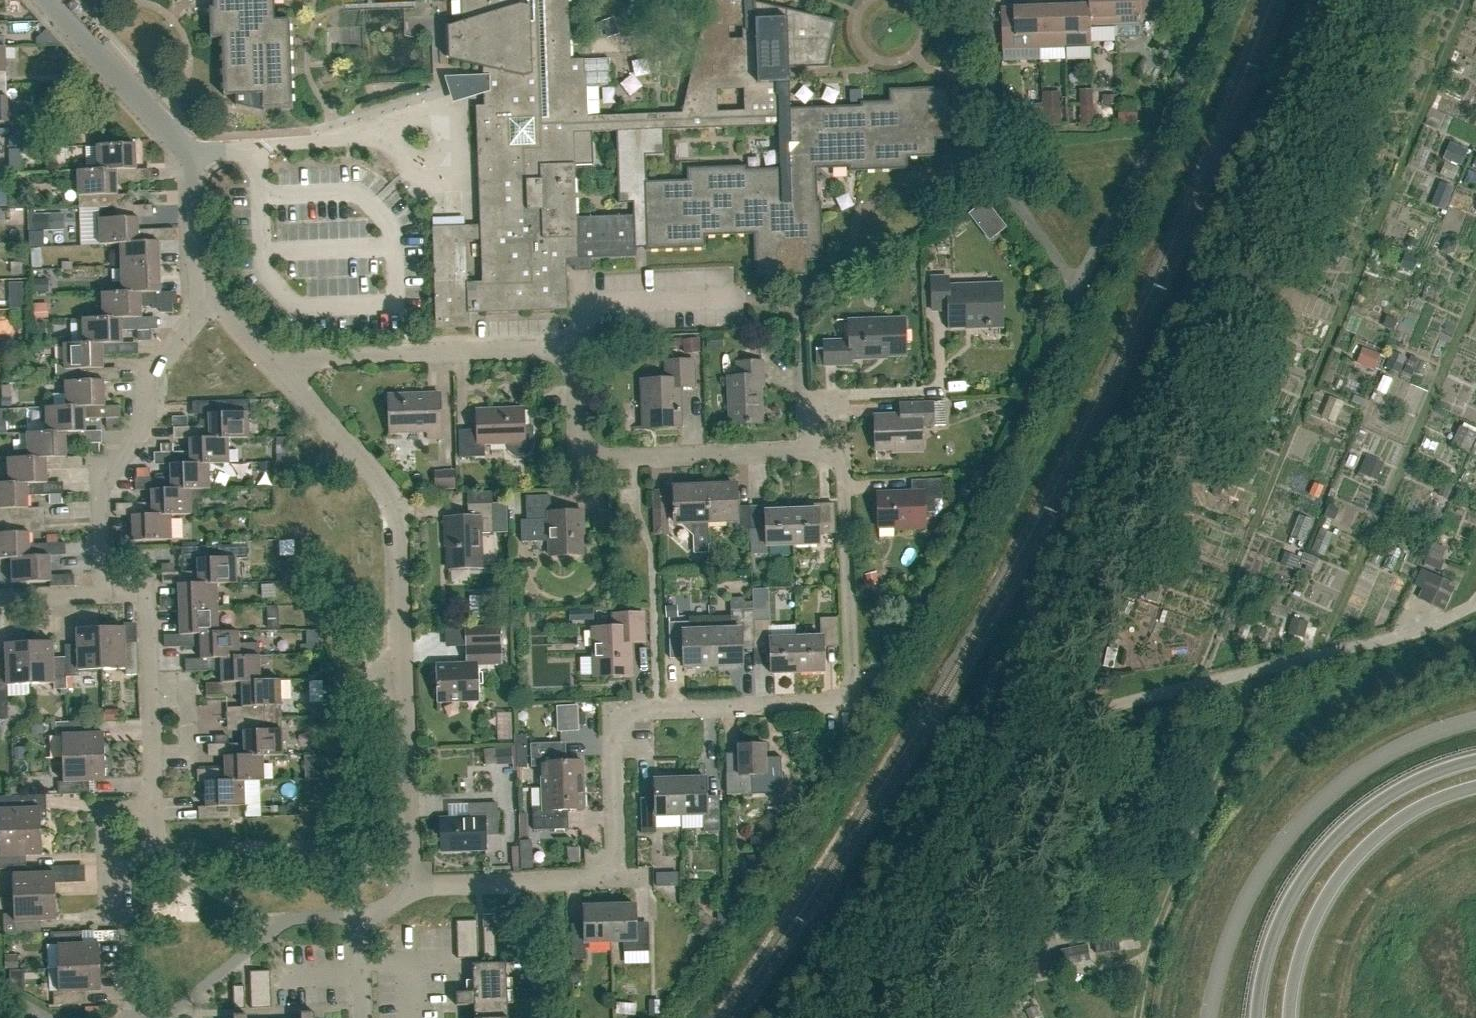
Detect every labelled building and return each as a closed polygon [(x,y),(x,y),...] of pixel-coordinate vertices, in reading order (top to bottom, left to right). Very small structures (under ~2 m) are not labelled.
[(213,8),(210,8),(211,39),(222,39),(224,95),(224,96),(229,96),(235,96),(236,97),(236,106),(264,112),(264,109),(281,109),(293,108),(290,20),(275,20),(274,0),(213,0),(213,8)] [(472,20),(463,23),(452,26),(453,55),(483,62),(483,72),(484,106),(476,106),(481,225),(433,227),(436,329),(469,327),(469,313),(567,309),(565,259),(636,257),(636,248),(646,248),(646,250),(706,248),(705,236),(753,234),(755,278),(785,276),(786,276),(807,275),(806,263),(823,262),(821,202),(817,202),(815,170),(848,169),(848,172),(908,170),(907,158),(936,156),(936,140),(950,139),(949,118),(948,87),(889,90),(889,101),(860,102),(860,106),(790,109),(788,68),(827,67),(838,22),(838,23),(839,21),(754,1),(754,0),(694,0),(707,3),(698,41),(682,113),(586,116),(585,73),(586,73),(586,59),(572,59),(570,0),(472,0),(472,20)] [(1115,37),(1113,0),(1088,0),(1088,5),(1089,5),(1089,33),(1090,33),(1090,38),(1115,37)] [(1115,37),(1141,36),(1140,31),(1141,31),(1140,16),(1154,16),(1154,0),(1113,0),(1115,37)] [(1040,48),(1065,47),(1063,5),(1038,6),(1040,48)] [(1091,46),(1090,38),(1090,33),(1089,33),(1089,5),(1088,5),(1063,5),(1065,47),(1091,46)] [(1002,49),(1040,48),(1038,6),(1001,8),(1002,49)] [(1142,73),(1158,64),(1151,52),(1134,62),(1142,73)] [(0,86),(0,124),(9,123),(8,97),(7,98),(7,86),(0,86)] [(1081,125),(1094,125),(1092,90),(1079,91),(1081,125)] [(1043,126),(1061,125),(1061,92),(1042,93),(1043,126)] [(1120,110),(1120,121),(1137,121),(1137,109),(1120,110)] [(117,170),(117,182),(133,182),(132,170),(137,170),(136,144),(98,146),(99,170),(117,170)] [(1458,145),(1451,162),(1462,166),(1469,150),(1458,145)] [(8,159),(19,159),(19,150),(8,150),(8,159)] [(80,208),(117,207),(117,206),(114,206),(113,195),(118,195),(117,182),(117,170),(99,170),(78,171),(79,196),(80,208)] [(1468,204),(1475,207),(1475,191),(1473,190),(1468,204)] [(980,228),(997,215),(986,200),(969,213),(980,228)] [(43,206),(44,219),(62,216),(60,203),(43,206)] [(134,217),(134,205),(117,206),(117,207),(117,218),(100,219),(101,244),(121,244),(121,243),(139,243),(139,230),(139,229),(138,217),(134,217)] [(122,268),(160,267),(159,241),(155,241),(155,229),(139,229),(139,230),(139,243),(121,243),(121,244),(122,268)] [(160,267),(122,268),(123,292),(123,293),(140,292),(141,305),(177,303),(177,302),(176,302),(176,299),(171,296),(157,296),(157,292),(161,291),(160,267)] [(948,285),(948,277),(931,277),(932,310),(948,310),(948,327),(1003,325),(1001,284),(948,285)] [(142,317),(141,305),(140,292),(123,293),(123,292),(103,293),(103,318),(104,319),(122,318),(122,330),(138,330),(138,317),(142,317)] [(123,343),(122,330),(122,318),(104,319),(103,318),(83,318),(84,343),(84,344),(103,343),(103,355),(119,355),(119,343),(123,343)] [(825,365),(851,364),(851,357),(906,356),(905,318),(849,319),(849,340),(824,341),(825,365)] [(691,349),(692,331),(659,331),(659,348),(691,349)] [(84,344),(84,343),(64,344),(65,361),(56,361),(57,377),(66,381),(83,380),(83,381),(100,381),(100,380),(104,380),(120,380),(120,379),(119,379),(119,375),(113,373),(99,373),(99,369),(104,369),(103,355),(103,343),(84,344)] [(1350,346),(1352,359),(1370,357),(1368,343),(1350,346)] [(644,428),(680,426),(679,387),(691,386),(690,361),(666,362),(667,380),(642,381),(644,428)] [(731,425),(763,423),(761,387),(766,387),(765,361),(738,362),(738,377),(729,377),(731,425)] [(1379,387),(1384,371),(1374,368),(1369,384),(1379,387)] [(85,419),(86,419),(121,418),(121,406),(105,406),(104,380),(100,380),(100,381),(83,381),(83,380),(66,381),(66,407),(85,407),(85,419)] [(1329,416),(1336,392),(1321,388),(1314,411),(1329,416)] [(442,438),(440,393),(389,395),(390,432),(428,431),(429,438),(442,438)] [(228,439),(248,439),(248,414),(251,414),(251,400),(213,402),(213,413),(209,413),(210,426),(211,439),(228,439)] [(946,426),(945,402),(900,404),(901,418),(875,419),(876,451),(893,450),(893,452),(922,451),(921,427),(946,426)] [(81,431),(86,431),(86,419),(85,419),(85,407),(66,407),(47,408),(47,432),(47,433),(66,432),(66,445),(67,445),(82,444),(81,431)] [(533,443),(533,427),(525,427),(524,409),(477,410),(478,430),(460,431),(461,457),(485,456),(484,444),(507,444),(508,446),(508,447),(509,449),(510,451),(510,452),(511,453),(513,454),(515,455),(516,456),(517,456),(519,457),(520,457),(522,457),(523,456),(525,456),(527,455),(529,453),(530,453),(531,451),(532,450),(532,449),(533,447),(533,446),(533,443)] [(188,417),(174,417),(174,427),(188,427),(188,417)] [(1453,440),(1462,425),(1453,419),(1444,435),(1453,440)] [(229,464),(228,439),(211,439),(210,426),(194,426),(195,439),(190,439),(190,452),(191,452),(191,465),(209,464),(209,465),(229,464)] [(67,456),(67,445),(66,445),(66,432),(47,433),(47,432),(28,433),(28,457),(28,458),(46,457),(47,471),(63,470),(62,457),(67,456)] [(173,444),(162,445),(162,453),(173,452),(173,444)] [(1350,466),(1369,473),(1377,452),(1358,445),(1350,466)] [(210,489),(209,465),(209,464),(191,465),(191,452),(190,452),(175,452),(175,465),(171,465),(171,477),(172,477),(172,490),(190,490),(210,489)] [(47,482),(47,471),(46,457),(28,458),(28,457),(8,458),(9,483),(9,484),(27,483),(27,495),(28,495),(44,495),(43,482),(47,482)] [(149,470),(137,471),(138,479),(140,478),(150,478),(149,470)] [(438,490),(457,489),(455,472),(446,472),(446,474),(438,474),(438,490)] [(1341,499),(1362,500),(1364,473),(1343,472),(1341,499)] [(171,516),(191,515),(190,490),(172,490),(172,477),(171,477),(150,478),(140,478),(140,491),(152,490),(152,503),(153,503),(153,516),(171,515),(171,516)] [(925,528),(925,513),(936,512),(935,500),(943,500),(942,480),(917,481),(918,494),(878,495),(879,527),(896,527),(896,529),(925,528)] [(28,495),(27,495),(27,483),(9,484),(9,483),(0,483),(0,521),(24,520),(24,508),(28,508),(28,495)] [(736,508),(735,486),(707,487),(708,523),(727,522),(728,538),(751,537),(751,531),(750,507),(736,508)] [(708,523),(707,487),(673,489),(674,511),(673,511),(673,516),(674,516),(674,524),(680,524),(693,536),(693,553),(708,553),(708,546),(709,546),(708,523)] [(550,512),(550,495),(526,496),(527,519),(521,520),(522,542),(549,541),(550,556),(582,555),(581,526),(583,526),(582,511),(550,512)] [(109,508),(123,507),(122,496),(108,497),(109,508)] [(1335,502),(1323,551),(1341,555),(1352,508),(1343,506),(1343,504),(1335,502)] [(171,540),(171,516),(171,515),(153,516),(153,503),(152,503),(136,503),(137,516),(133,516),(134,541),(171,540)] [(493,504),(494,533),(507,532),(507,503),(493,504)] [(482,565),(481,533),(494,533),(493,504),(468,504),(469,520),(445,521),(446,537),(448,537),(449,566),(482,565)] [(653,504),(654,517),(666,516),(666,504),(653,504)] [(791,511),(792,546),(818,545),(818,535),(834,534),(833,504),(805,505),(805,511),(791,511)] [(766,554),(765,547),(792,546),(791,511),(776,512),(776,506),(750,507),(751,531),(751,537),(752,554),(766,554)] [(1294,532),(1301,510),(1290,507),(1283,528),(1294,532)] [(29,545),(29,532),(25,532),(24,520),(0,521),(0,559),(12,559),(12,558),(29,558),(29,545)] [(50,544),(29,545),(29,558),(12,558),(12,559),(13,583),(50,582),(51,587),(75,586),(74,575),(51,576),(50,557),(46,557),(45,551),(50,551),(50,544)] [(217,584),(237,584),(236,559),(248,559),(247,545),(202,547),(202,559),(198,559),(199,572),(199,584),(217,584)] [(280,568),(281,582),(297,582),(296,567),(280,568)] [(1445,611),(1457,586),(1421,569),(1414,585),(1423,590),(1419,598),(1445,611)] [(218,608),(217,584),(199,584),(199,572),(182,572),(183,584),(179,584),(180,610),(218,608)] [(498,605),(478,606),(479,622),(498,622),(498,605)] [(165,648),(186,647),(201,646),(201,634),(219,633),(218,608),(180,610),(181,635),(185,635),(185,640),(180,640),(175,635),(165,636),(165,648)] [(754,642),(754,621),(754,608),(731,609),(731,616),(712,617),(712,621),(712,630),(714,666),(742,665),(741,642),(754,642)] [(770,608),(754,608),(754,621),(770,621),(770,608)] [(1280,631),(1295,633),(1298,612),(1283,610),(1280,631)] [(596,676),(628,675),(627,645),(630,645),(630,642),(645,642),(644,614),(615,615),(615,628),(594,629),(596,676)] [(795,638),(797,673),(823,672),(823,647),(838,647),(837,619),(820,619),(821,637),(795,638)] [(714,666),(712,630),(712,621),(691,621),(669,622),(670,658),(685,658),(685,667),(714,666)] [(797,673),(795,638),(771,639),(770,621),(754,621),(754,642),(755,649),(770,649),(771,674),(797,673)] [(125,643),(124,627),(101,628),(103,670),(125,669),(125,675),(139,675),(137,643),(125,643)] [(79,671),(103,670),(101,628),(77,629),(78,645),(65,645),(66,657),(67,677),(79,677),(79,671)] [(437,703),(480,701),(478,662),(502,662),(501,629),(465,630),(466,662),(436,663),(437,703)] [(240,658),(240,657),(239,632),(219,633),(201,634),(201,646),(202,659),(206,659),(207,664),(197,664),(196,659),(186,660),(186,672),(222,671),(223,671),(222,658),(240,658)] [(66,657),(54,658),(54,641),(30,642),(32,684),(54,684),(55,690),(68,689),(67,677),(66,657)] [(32,684),(30,642),(6,643),(6,660),(0,660),(0,692),(4,691),(8,691),(8,685),(32,684)] [(261,681),(260,656),(240,657),(240,658),(222,658),(223,671),(222,671),(223,683),(227,683),(227,695),(243,694),(243,682),(261,681)] [(248,719),(282,718),(281,706),(282,706),(281,680),(261,681),(243,682),(243,694),(244,707),(248,707),(248,719)] [(112,712),(111,702),(94,703),(95,713),(112,712)] [(578,730),(577,706),(557,707),(558,731),(578,730)] [(246,756),(263,756),(283,755),(282,730),(282,718),(248,719),(228,720),(228,725),(232,728),(240,728),(244,731),(245,743),(246,743),(246,756)] [(63,758),(105,757),(104,734),(89,735),(88,721),(57,723),(57,736),(62,735),(63,758)] [(44,726),(33,726),(33,734),(45,734),(44,726)] [(264,781),(263,756),(246,756),(246,743),(245,743),(229,744),(230,757),(225,757),(226,769),(227,782),(244,781),(244,782),(264,781)] [(543,787),(583,786),(582,761),(562,762),(561,743),(531,744),(531,767),(542,766),(543,787)] [(727,796),(752,795),(751,777),(765,776),(765,745),(739,746),(740,772),(726,773),(727,796)] [(105,757),(63,758),(64,783),(58,783),(59,795),(90,794),(90,782),(106,782),(105,757)] [(522,777),(531,777),(531,757),(521,757),(522,777)] [(322,758),(306,758),(306,769),(322,769),(322,758)] [(245,806),(244,782),(244,781),(227,782),(226,769),(206,770),(207,807),(199,807),(200,819),(232,818),(231,806),(245,806)] [(522,797),(531,797),(532,779),(522,779),(522,797)] [(708,803),(707,779),(680,780),(681,815),(703,814),(704,832),(721,832),(720,803),(708,803)] [(656,834),(655,816),(681,815),(680,780),(654,780),(655,805),(641,805),(642,834),(656,834)] [(583,786),(543,787),(544,807),(533,808),(534,830),(565,829),(564,810),(584,809),(583,786)] [(42,832),(42,808),(25,809),(24,796),(8,797),(0,797),(0,833),(42,832)] [(443,852),(486,850),(485,836),(498,835),(497,803),(468,804),(469,817),(441,818),(443,852)] [(0,833),(0,845),(0,857),(0,869),(27,868),(27,857),(43,856),(42,832),(0,833)] [(14,898),(56,896),(56,883),(86,882),(86,870),(55,871),(55,873),(13,875),(14,898)] [(56,896),(14,898),(14,914),(3,914),(4,934),(42,933),(41,921),(57,921),(56,896)] [(610,906),(611,942),(624,942),(624,952),(650,951),(649,930),(637,930),(636,905),(610,906)] [(586,960),(586,943),(611,942),(610,906),(585,907),(585,931),(572,932),(573,961),(586,960)] [(484,928),(495,927),(498,927),(497,915),(483,915),(484,928)] [(457,929),(468,929),(468,921),(457,921),(457,929)] [(468,929),(477,929),(477,921),(468,921),(468,929)] [(484,936),(495,936),(495,927),(484,928),(484,936)] [(59,969),(101,967),(100,943),(84,943),(84,932),(52,933),(52,945),(58,945),(59,969)] [(484,944),(495,944),(495,936),(484,936),(484,944)] [(484,952),(496,952),(495,944),(484,944),(484,952)] [(1090,961),(1087,946),(1063,950),(1066,966),(1090,961)] [(458,959),(469,959),(469,951),(458,951),(458,959)] [(469,951),(469,959),(478,958),(478,951),(469,951)] [(496,952),(484,952),(485,961),(496,960),(496,952)] [(505,963),(472,964),(474,1013),(474,1017),(508,1017),(505,963)] [(101,967),(59,969),(60,991),(54,992),(55,1006),(86,1005),(86,991),(102,990),(101,967)] [(251,1009),(272,1008),(270,971),(250,972),(251,1009)] [(234,1010),(245,1009),(244,986),(233,986),(234,1009),(234,1010)] [(456,1006),(462,1006),(469,1006),(468,993),(456,993),(456,1006)]
